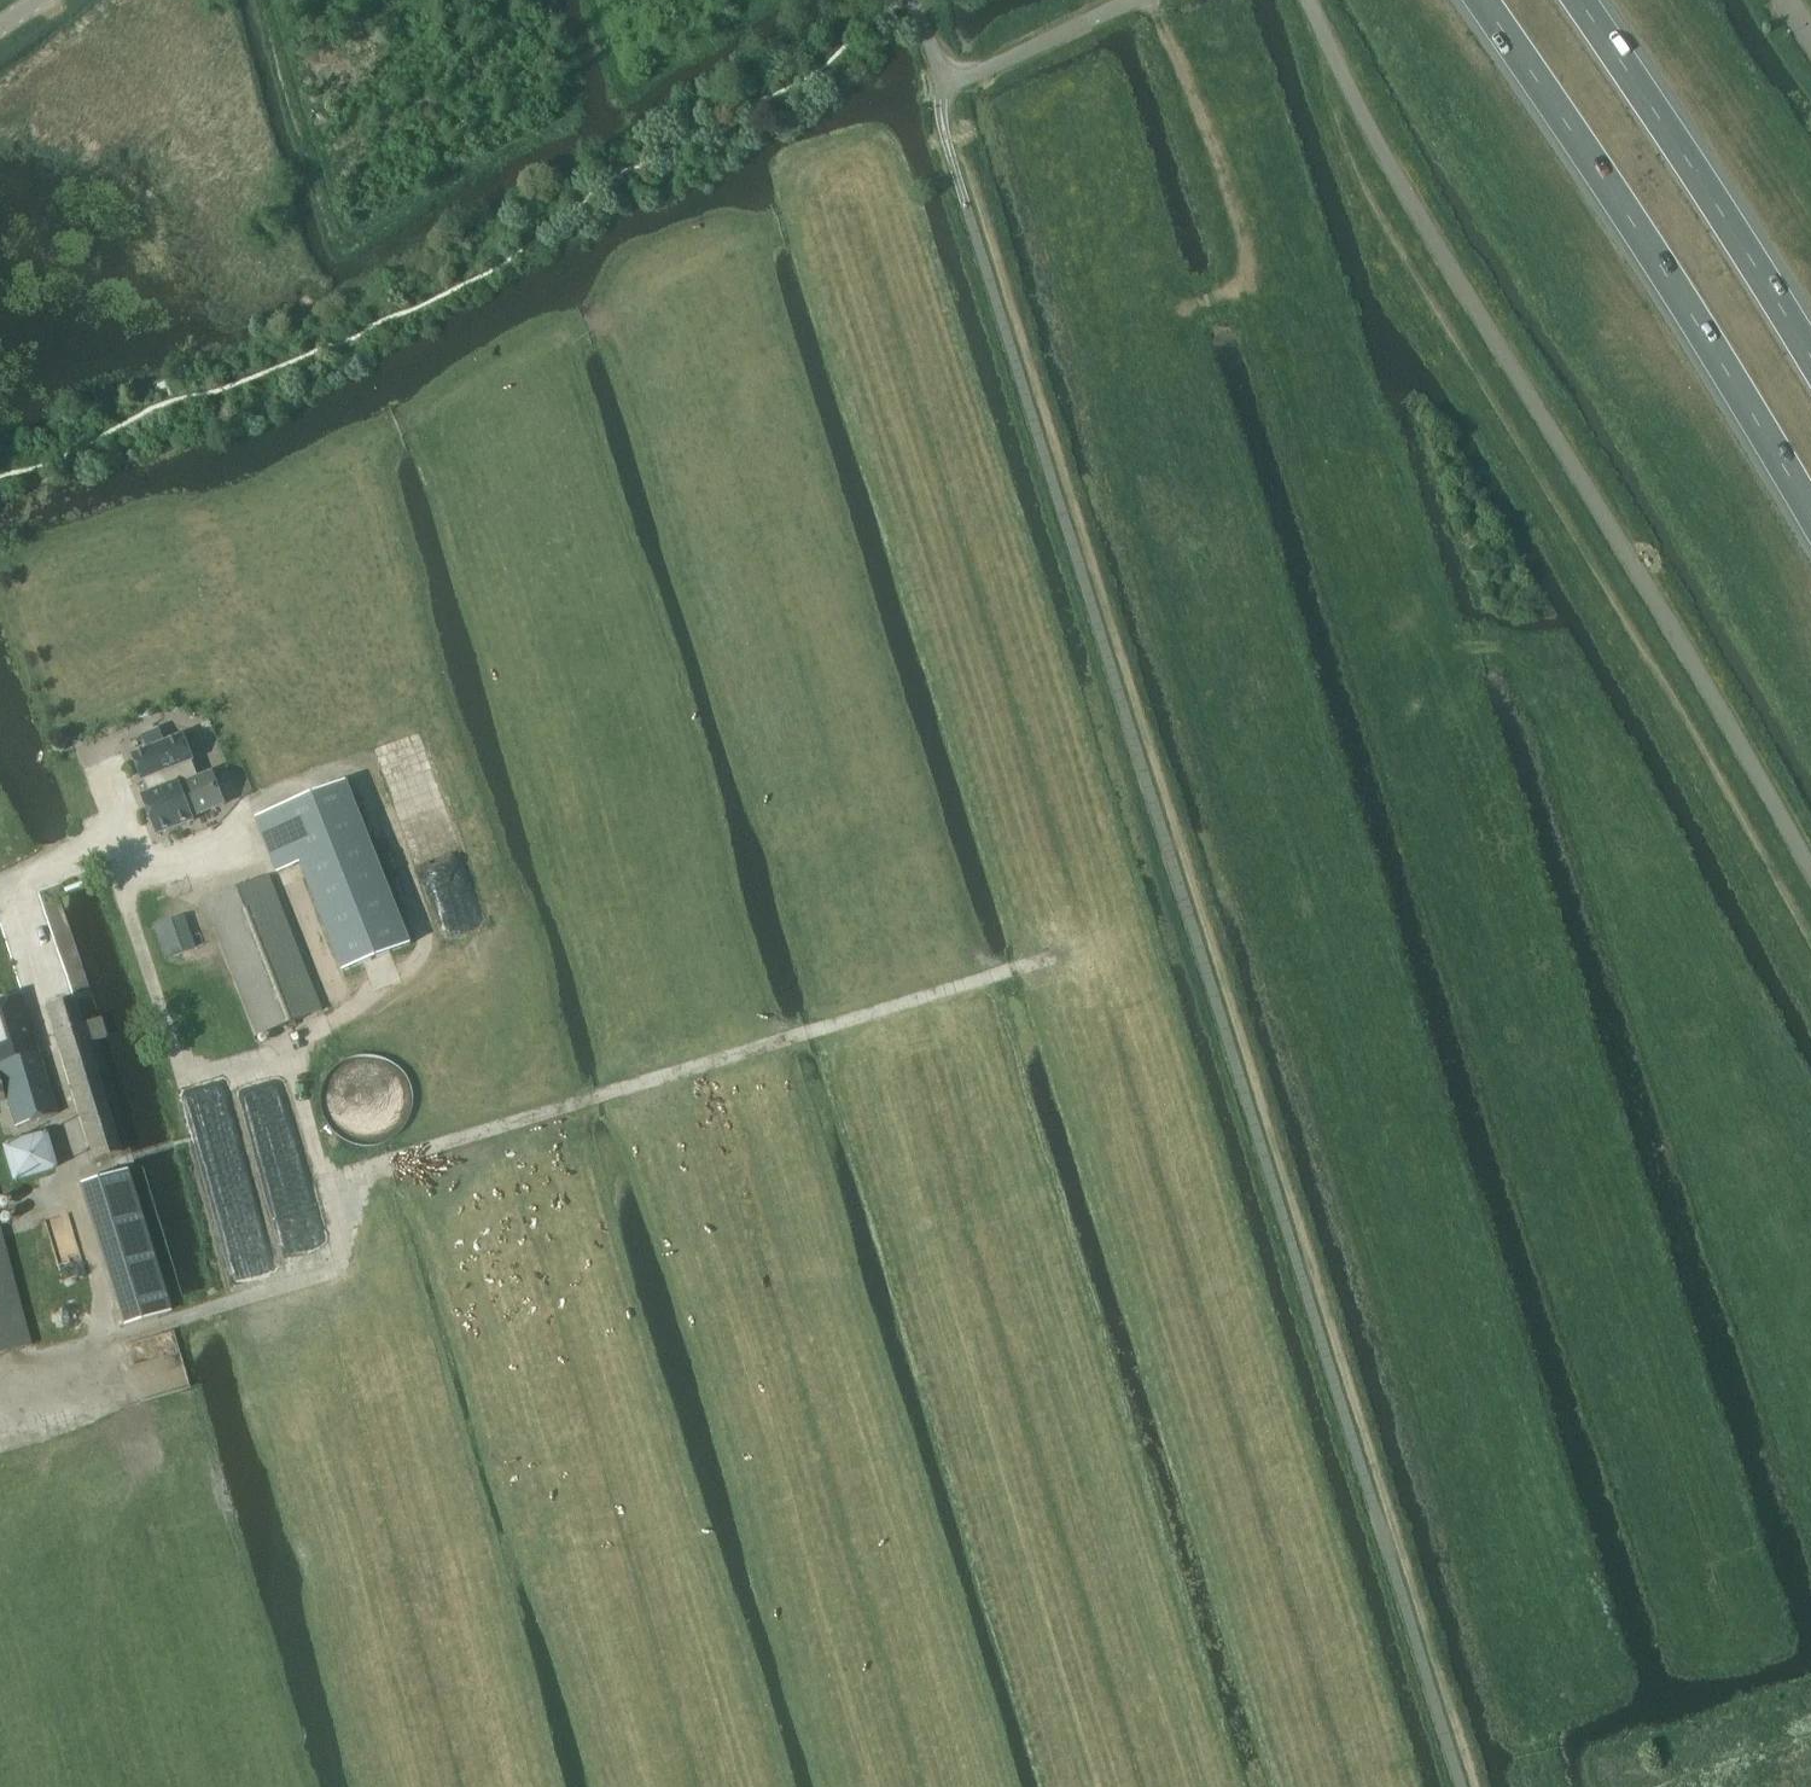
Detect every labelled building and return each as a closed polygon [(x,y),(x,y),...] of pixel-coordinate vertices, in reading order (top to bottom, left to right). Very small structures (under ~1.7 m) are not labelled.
[(224,805),(211,774),(198,779),(192,761),(183,736),(163,744),(158,731),(143,736),(149,750),(134,756),(134,755),(133,755),(143,781),(144,781),(149,794),(143,796),(142,796),(158,836),(159,835),(194,821),(192,817),(224,805)] [(346,783),(257,819),(278,873),(300,864),(343,972),(410,945),(346,783)] [(200,904),(210,930),(216,928),(259,1036),(324,1010),(271,876),(200,904)] [(156,928),(166,958),(196,948),(186,918),(156,928)] [(98,1041),(107,1038),(101,1019),(83,1024),(76,1000),(48,1008),(94,1162),(122,1154),(89,1044),(98,1041)] [(32,1053),(31,1052),(16,1001),(0,1006),(0,1063),(32,1053)] [(7,1101),(16,1129),(56,1116),(36,1051),(35,1051),(31,1052),(32,1053),(0,1063),(0,1103),(7,1101)] [(4,1147),(15,1182),(53,1171),(42,1136),(4,1147)] [(121,1174),(80,1186),(120,1317),(123,1328),(164,1316),(161,1304),(121,1174)] [(32,1348),(0,1226),(0,1356),(32,1348)]
